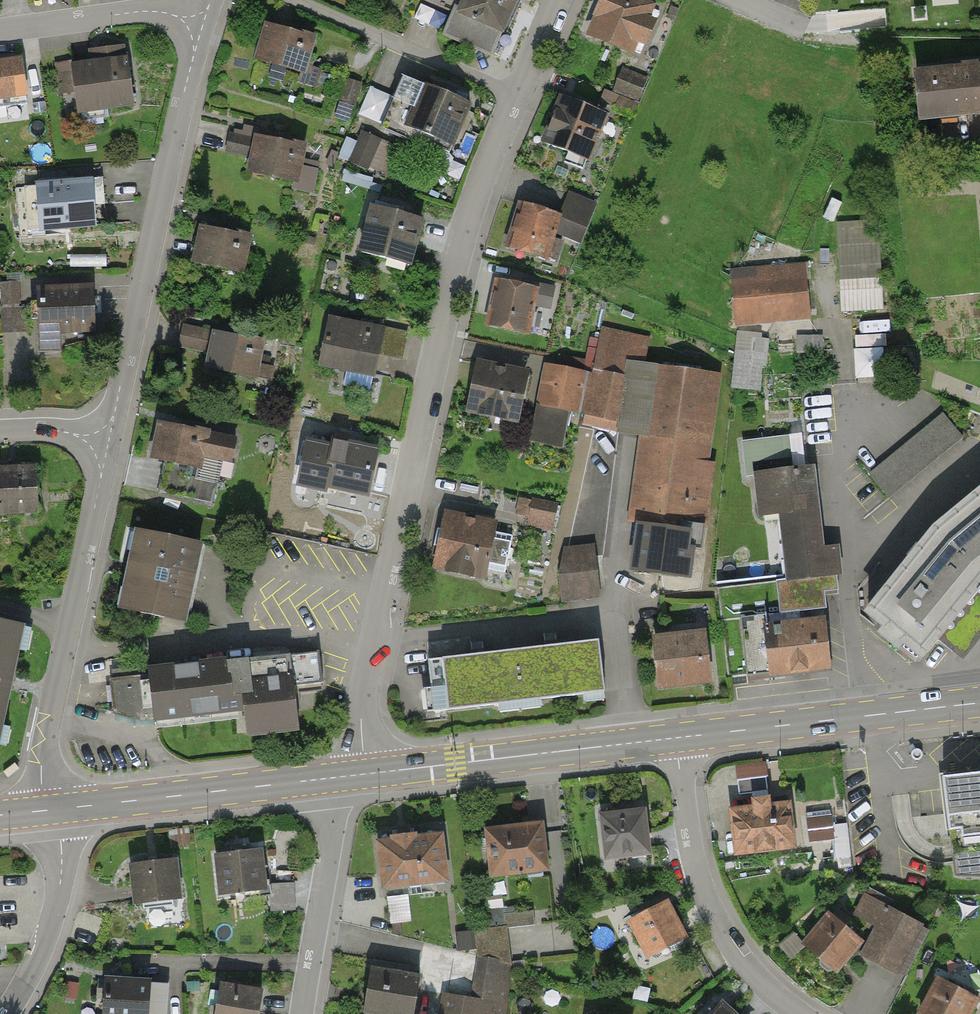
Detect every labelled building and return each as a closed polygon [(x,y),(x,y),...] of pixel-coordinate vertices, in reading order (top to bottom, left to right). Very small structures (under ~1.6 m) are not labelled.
[(511,0),(456,0),(439,36),(485,57),(511,0)] [(636,0),(595,0),(578,37),(631,61),(655,9),(636,0)] [(312,38),(261,25),(251,64),(302,77),(312,38)] [(121,57),(67,64),(74,116),(128,109),(121,57)] [(0,62),(0,107),(24,104),(18,60),(0,62)] [(909,71),(914,125),(979,119),(979,65),(909,71)] [(638,99),(644,76),(618,69),(612,92),(638,99)] [(469,108),(399,78),(378,126),(449,156),(469,108)] [(605,120),(554,97),(533,143),(584,166),(605,120)] [(350,156),(388,171),(400,139),(361,124),(350,156)] [(309,148),(250,138),(243,178),(301,188),(309,148)] [(86,179),(30,185),(35,235),(91,230),(86,179)] [(597,204),(567,192),(557,216),(544,263),(554,267),(564,240),(581,246),(597,204)] [(557,216),(519,205),(506,252),(544,263),(557,216)] [(419,222),(365,206),(351,253),(406,269),(419,222)] [(246,238),(196,227),(188,263),(238,274),(246,238)] [(876,227),(835,232),(844,313),(885,309),(876,227)] [(804,263),(729,271),(735,330),(810,322),(804,263)] [(19,301),(21,278),(3,276),(1,299),(19,301)] [(535,290),(493,282),(483,332),(525,340),(535,290)] [(87,287),(32,290),(36,356),(90,353),(87,287)] [(383,331),(325,319),(315,370),(372,382),(383,331)] [(604,323),(588,376),(623,383),(624,364),(641,367),(648,339),(604,323)] [(855,328),(857,371),(886,370),(884,327),(855,328)] [(261,344),(209,333),(201,372),(253,383),(261,344)] [(527,374),(473,363),(462,417),(516,428),(527,374)] [(639,440),(648,368),(641,367),(624,364),(623,383),(614,424),(613,436),(639,440)] [(588,376),(542,367),(534,408),(568,415),(580,417),(588,376)] [(697,527),(717,377),(648,368),(639,440),(629,518),(633,519),(697,527)] [(588,376),(580,417),(614,424),(623,383),(588,376)] [(568,415),(534,408),(527,444),(560,451),(568,415)] [(944,412),(868,472),(889,497),(964,437),(944,412)] [(234,441),(153,424),(146,459),(199,471),(202,459),(229,465),(234,441)] [(371,453),(330,445),(322,489),(364,496),(371,453)] [(31,468),(3,469),(4,519),(33,518),(31,468)] [(810,470),(752,476),(757,522),(775,520),(782,585),(841,579),(837,547),(819,549),(810,470)] [(868,612),(886,627),(882,633),(899,647),(904,642),(925,658),(931,651),(939,640),(952,653),(962,661),(979,639),(979,493),(936,530),(868,612)] [(555,507),(532,503),(527,530),(551,534),(555,507)] [(495,523),(443,511),(429,572),(481,584),(495,523)] [(690,582),(697,527),(633,519),(626,574),(690,582)] [(197,546),(129,533),(113,614),(181,627),(197,546)] [(596,601),(588,549),(553,554),(561,606),(596,601)] [(0,622),(0,732),(22,627),(0,622)] [(821,622),(760,629),(766,682),(826,675),(821,622)] [(702,634),(647,640),(654,695),(708,689),(702,634)] [(605,692),(599,640),(514,650),(520,702),(605,692)] [(520,702),(514,650),(429,660),(435,711),(520,702)] [(318,651),(111,674),(116,712),(142,719),(244,708),(247,733),(299,727),(294,686),(322,683),(318,651)] [(918,749),(916,749),(913,750),(912,752),(911,754),(912,757),(913,759),(915,760),(918,760),(920,759),(922,757),(923,755),(922,752),(921,750),(918,749)] [(14,765),(3,774),(6,779),(18,770),(14,765)] [(942,776),(952,854),(955,879),(979,879),(979,772),(942,776)] [(725,810),(732,860),(794,852),(787,801),(725,810)] [(646,859),(642,814),(595,818),(599,863),(646,859)] [(830,814),(804,817),(808,845),(834,842),(830,814)] [(538,828),(481,833),(485,883),(542,878),(538,828)] [(439,836),(372,844),(378,895),(444,887),(439,836)] [(258,853),(208,859),(213,902),(262,897),(258,853)] [(153,866),(123,869),(128,911),(180,905),(175,863),(153,866)] [(272,905),(298,903),(296,874),(270,876),(272,905)] [(892,981),(918,930),(861,900),(850,922),(871,933),(856,962),(892,981)] [(503,921),(535,922),(536,904),(503,903),(503,921)] [(684,941),(665,905),(624,926),(643,963),(684,941)] [(801,949),(831,977),(858,947),(828,919),(801,949)] [(439,999),(436,1013),(507,1013),(514,970),(474,964),(467,1003),(439,999)] [(414,980),(365,973),(359,1013),(409,1013),(414,980)] [(99,980),(97,1013),(145,1013),(147,984),(99,980)] [(977,1002),(938,980),(919,1013),(970,1013),(977,1002)] [(215,987),(211,1013),(255,1013),(258,994),(215,987)] [(718,1004),(709,1013),(729,1013),(718,1004)]
